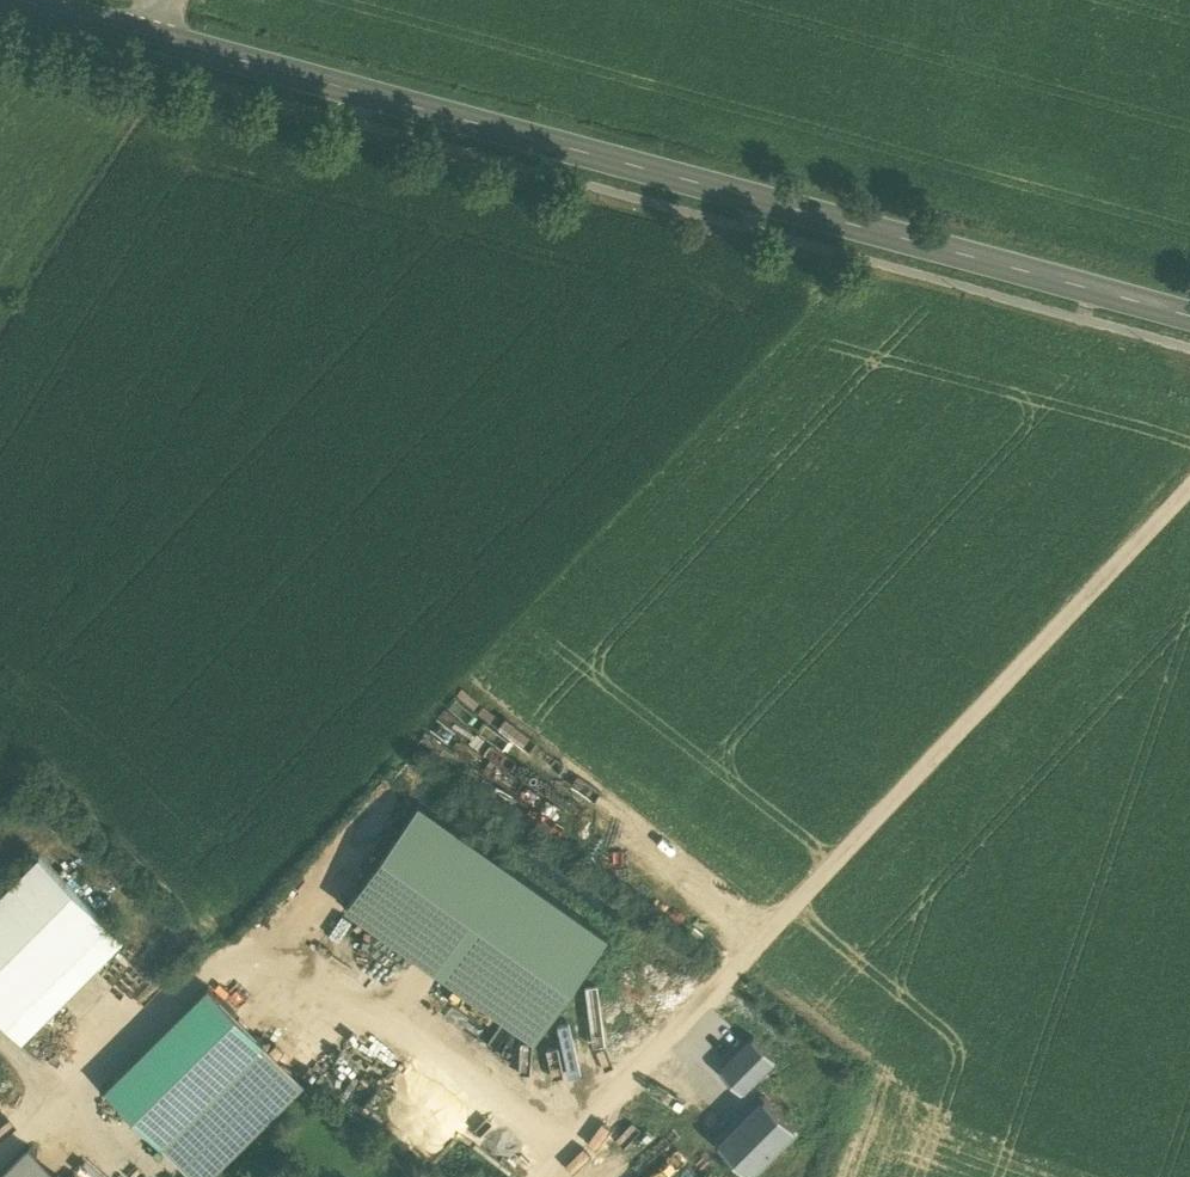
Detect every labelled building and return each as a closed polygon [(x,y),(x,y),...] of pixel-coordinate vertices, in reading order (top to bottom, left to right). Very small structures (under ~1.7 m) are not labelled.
[(608,936),(419,802),(347,905),(535,1039),(608,936)] [(0,894),(0,1016),(6,1023),(108,921),(40,854),(0,894)] [(209,985),(106,1087),(161,1142),(264,1041),(209,985)] [(753,1036),(722,1069),(744,1090),(775,1058),(753,1036)] [(297,1074),(264,1041),(161,1142),(194,1175),(297,1074)] [(766,1095),(720,1140),(750,1171),(796,1126),(766,1095)]
